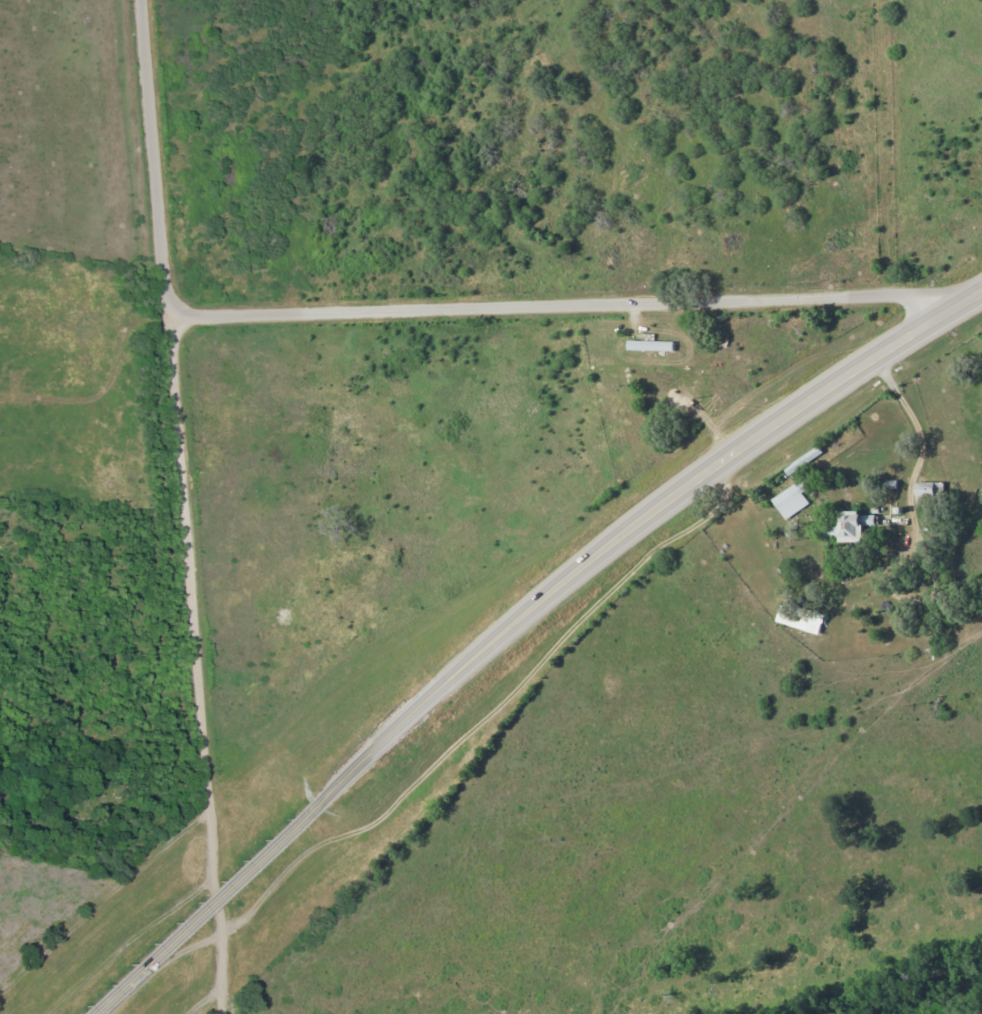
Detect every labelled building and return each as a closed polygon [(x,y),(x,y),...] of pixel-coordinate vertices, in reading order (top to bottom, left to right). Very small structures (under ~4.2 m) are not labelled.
[(675,352),(675,342),(629,341),(629,351),(675,352)] [(773,500),(786,520),(810,504),(803,493),(813,486),(807,476),(773,500)] [(869,543),(869,527),(879,527),(879,514),(842,514),(842,519),(823,519),(823,538),(844,537),(844,544),(869,543)]
